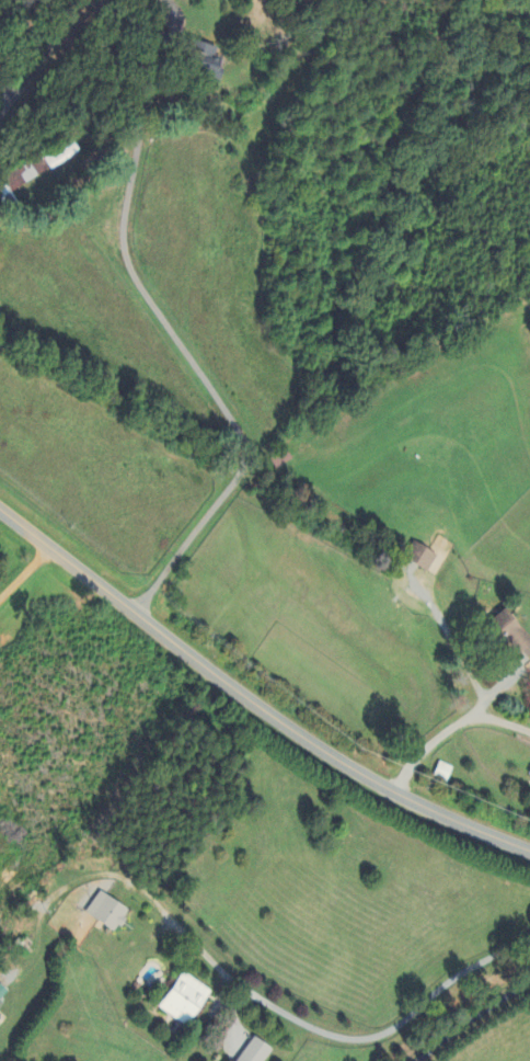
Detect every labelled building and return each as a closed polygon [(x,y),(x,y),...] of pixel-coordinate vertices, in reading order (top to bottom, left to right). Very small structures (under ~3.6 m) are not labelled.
[(215,66),(220,50),(206,45),(200,61),(215,66)] [(53,172),(82,154),(75,142),(46,159),(53,172)] [(34,166),(11,178),(18,191),(41,179),(34,166)] [(400,562),(425,573),(433,556),(407,545),(400,562)] [(520,664),(529,654),(529,644),(497,611),(482,627),(520,664)] [(452,769),(438,763),(432,778),(445,784),(452,769)] [(88,914),(118,934),(132,912),(102,892),(88,914)] [(214,994),(185,975),(161,1010),(189,1030),(214,994)] [(1,984),(0,985),(0,1014),(7,1006),(2,1001),(10,993),(1,984)] [(258,1038),(239,1060),(268,1060),(275,1052),(258,1038)]
